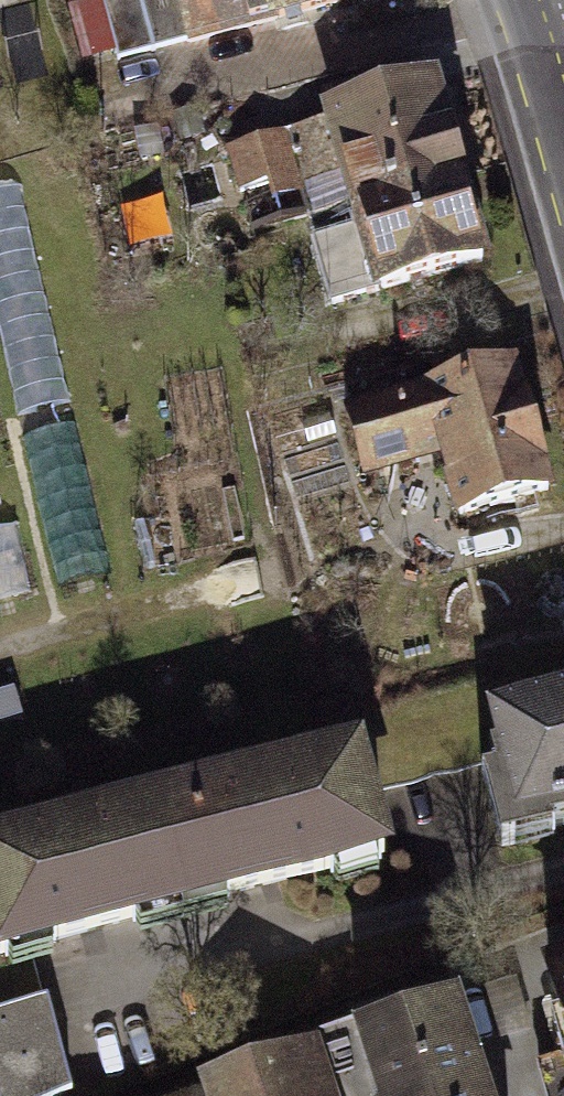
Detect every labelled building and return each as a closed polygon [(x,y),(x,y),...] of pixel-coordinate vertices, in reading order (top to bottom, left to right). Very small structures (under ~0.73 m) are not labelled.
[(105,56),(329,0),(91,0),(105,56)] [(459,151),(441,83),(234,140),(253,208),(356,179),(459,151)] [(317,222),(334,281),(485,237),(459,151),(356,179),(365,208),(317,222)] [(78,398),(25,177),(0,183),(0,300),(27,411),(78,398)] [(518,342),(348,387),(365,451),(447,429),(464,493),(552,470),(518,342)] [(377,720),(395,792),(502,765),(517,825),(563,814),(563,709),(491,727),(482,694),(377,720)] [(356,761),(159,813),(183,909),(381,855),(356,761)] [(0,854),(0,940),(4,954),(183,909),(159,813),(0,854)] [(0,959),(0,1095),(70,1095),(29,951),(0,959)] [(551,976),(563,1022),(563,972),(551,976)] [(203,1095),(484,1095),(446,983),(354,1013),(357,1023),(290,1046),(293,1056),(206,1085),(209,1094),(203,1095)]
